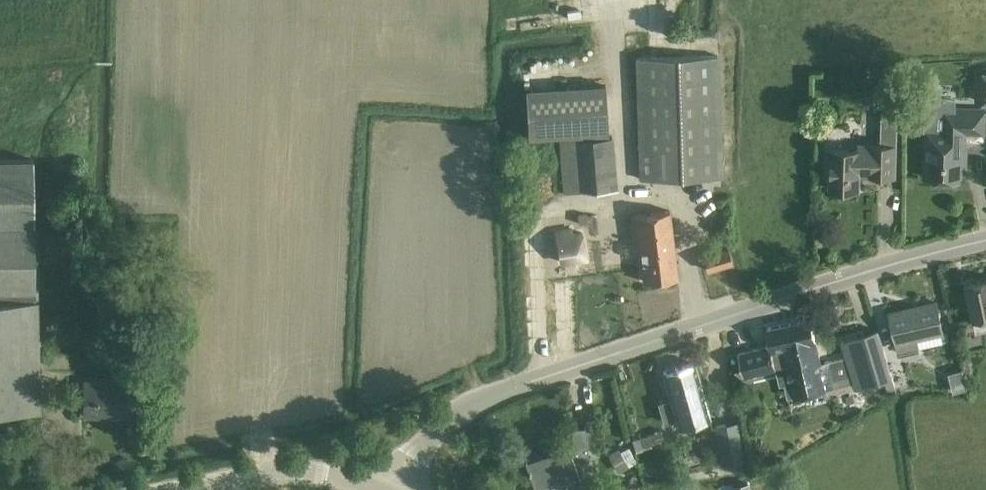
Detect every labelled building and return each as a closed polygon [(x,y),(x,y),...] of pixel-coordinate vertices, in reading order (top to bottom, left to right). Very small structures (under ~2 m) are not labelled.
[(721,58),(640,59),(641,180),(722,180),(721,58)] [(975,101),(985,101),(985,73),(976,72),(975,101)] [(525,89),(529,138),(608,134),(604,84),(525,89)] [(925,149),(931,149),(930,178),(960,179),(960,153),(966,154),(967,133),(984,133),(985,109),(946,108),(945,131),(926,130),(925,149)] [(827,116),(820,124),(828,131),(835,123),(827,116)] [(613,135),(559,140),(565,194),(580,192),(619,188),(613,135)] [(829,149),(828,162),(832,162),(831,189),(859,189),(859,175),(863,171),(870,171),(870,176),(895,177),(896,148),(869,147),(869,150),(829,149)] [(0,158),(0,410),(41,409),(38,300),(33,300),(29,158),(0,158)] [(641,256),(644,281),(678,277),(670,212),(632,217),(637,257),(641,256)] [(589,234),(602,233),(599,213),(572,215),(572,225),(580,224),(589,222),(589,234)] [(615,219),(617,238),(631,237),(628,217),(615,219)] [(561,262),(586,257),(582,232),(572,234),(571,229),(556,231),(558,241),(560,253),(561,262)] [(970,303),(974,321),(985,318),(985,279),(966,284),(970,303)] [(890,313),(897,342),(899,352),(918,348),(916,338),(943,332),(936,302),(890,313)] [(771,345),(738,353),(744,376),(776,368),(776,367),(789,364),(797,397),(838,386),(836,380),(854,375),(857,386),(882,380),(893,378),(878,330),(841,342),(846,357),(821,363),(810,318),(767,327),(771,345)] [(743,340),(761,336),(759,327),(741,331),(743,340)] [(672,403),(660,407),(664,422),(676,419),(678,426),(709,417),(694,363),(663,371),(672,403)] [(905,370),(892,374),(896,387),(909,383),(905,370)] [(84,383),(84,395),(85,415),(110,414),(111,410),(132,410),(132,415),(133,415),(133,382),(113,382),(84,383)] [(715,427),(722,465),(745,461),(738,423),(715,427)] [(555,486),(578,478),(574,466),(589,461),(587,428),(572,429),(573,447),(569,448),(569,446),(525,461),(528,469),(527,470),(529,474),(530,474),(535,489),(541,489),(555,486)] [(633,439),(636,450),(640,463),(638,464),(642,477),(646,475),(643,464),(657,460),(651,443),(664,439),(661,430),(633,439)] [(621,452),(619,448),(609,454),(619,473),(637,461),(629,447),(621,452)]
